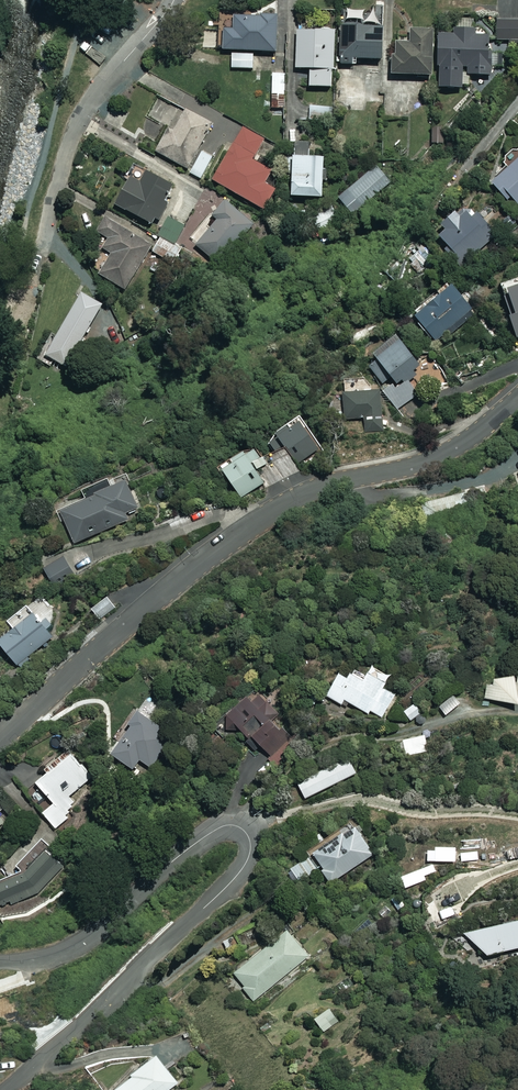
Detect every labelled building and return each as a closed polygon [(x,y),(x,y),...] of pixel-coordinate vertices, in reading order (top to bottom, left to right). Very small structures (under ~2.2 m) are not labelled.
[(279,15),(236,15),(236,69),(254,69),(255,52),(278,52),(279,15)] [(500,22),(500,40),(517,40),(517,22),(500,22)] [(386,26),(344,25),(343,64),(356,65),(357,60),(385,60),(386,26)] [(412,43),(399,43),(399,55),(395,55),(395,75),(435,76),(436,30),(412,29),(412,43)] [(491,29),(441,30),(442,88),(463,88),(463,76),(492,75),(491,29)] [(338,31),(299,30),(298,69),(313,69),(312,87),(336,88),(338,31)] [(286,74),(274,74),(273,109),(285,109),(286,74)] [(168,104),(157,99),(148,116),(169,126),(179,104),(170,100),(168,104)] [(334,108),(312,107),(310,130),(333,132),(334,108)] [(213,124),(188,111),(176,132),(171,129),(158,152),(188,169),(213,124)] [(267,141),(245,129),(215,181),(266,209),(277,189),(268,184),(275,173),(255,162),(267,141)] [(286,157),(286,174),(296,175),(295,198),(328,199),(329,156),(315,156),(315,140),(297,139),(296,157),(286,157)] [(214,157),(204,152),(193,174),(203,179),(214,157)] [(495,184),(517,209),(517,163),(495,184)] [(393,185),(379,167),(340,198),(354,216),(393,185)] [(174,185),(148,173),(143,183),(132,178),(118,206),(157,225),(168,203),(166,202),(174,185)] [(259,226),(227,201),(215,216),(220,220),(198,246),(225,268),(259,226)] [(465,209),(443,226),(447,231),(441,236),(463,264),(498,236),(482,214),(474,221),(465,209)] [(186,225),(173,218),(162,239),(184,251),(203,214),(194,210),(186,225)] [(92,271),(118,288),(148,240),(102,212),(92,227),(105,235),(99,244),(106,248),(92,271)] [(184,251),(162,239),(155,253),(176,265),(184,251)] [(480,311),(462,284),(418,314),(436,341),(480,311)] [(102,301),(78,288),(42,352),(67,366),(102,301)] [(436,380),(402,336),(377,355),(381,360),(371,367),(384,384),(380,387),(398,410),(436,380)] [(366,393),(365,385),(346,386),(346,395),(338,395),(326,414),(347,428),(352,419),(366,419),(366,433),(383,432),(382,393),(366,393)] [(324,450),(303,419),(280,434),(301,465),(324,450)] [(274,482),(258,449),(236,460),(239,465),(229,470),(242,497),(274,482)] [(130,513),(141,509),(130,483),(116,489),(112,481),(86,492),(90,500),(62,512),(75,543),(133,519),(130,513)] [(75,574),(66,558),(46,570),(55,586),(75,574)] [(117,608),(110,597),(92,607),(99,619),(117,608)] [(44,610),(37,615),(31,606),(10,622),(17,631),(2,642),(20,666),(55,639),(47,629),(54,623),(44,610)] [(393,677),(376,667),(369,679),(357,671),(352,680),(343,674),(329,697),(345,706),(348,701),(381,721),(397,695),(386,689),(393,677)] [(496,681),(495,687),(488,686),(486,700),(517,705),(517,676),(496,681)] [(302,735),(258,688),(229,715),(252,740),(255,737),(276,760),(302,735)] [(462,704),(455,696),(441,707),(448,716),(462,704)] [(158,707),(149,700),(132,725),(135,727),(115,755),(135,769),(141,760),(152,768),(175,736),(150,718),(158,707)] [(424,712),(417,704),(406,712),(413,721),(424,712)] [(428,751),(423,736),(410,740),(414,755),(428,751)] [(44,814),(59,830),(69,821),(63,814),(83,797),(77,791),(94,777),(71,750),(47,771),(50,774),(39,783),(56,803),(44,814)] [(358,774),(351,760),(300,784),(307,798),(358,774)] [(376,855),(355,822),(309,852),(312,856),(316,853),(327,869),(324,871),(332,884),(376,855)] [(4,910),(42,891),(68,868),(46,842),(19,864),(24,869),(0,882),(0,902),(4,910)] [(320,870),(311,857),(292,869),(301,883),(320,870)] [(368,920),(354,931),(361,939),(374,929),(368,920)] [(517,949),(517,922),(467,933),(488,956),(517,949)] [(310,957),(290,932),(237,974),(246,985),(243,987),(254,1001),(310,957)] [(159,1056),(134,1075),(135,1077),(119,1089),(171,1089),(180,1083),(159,1056)]
